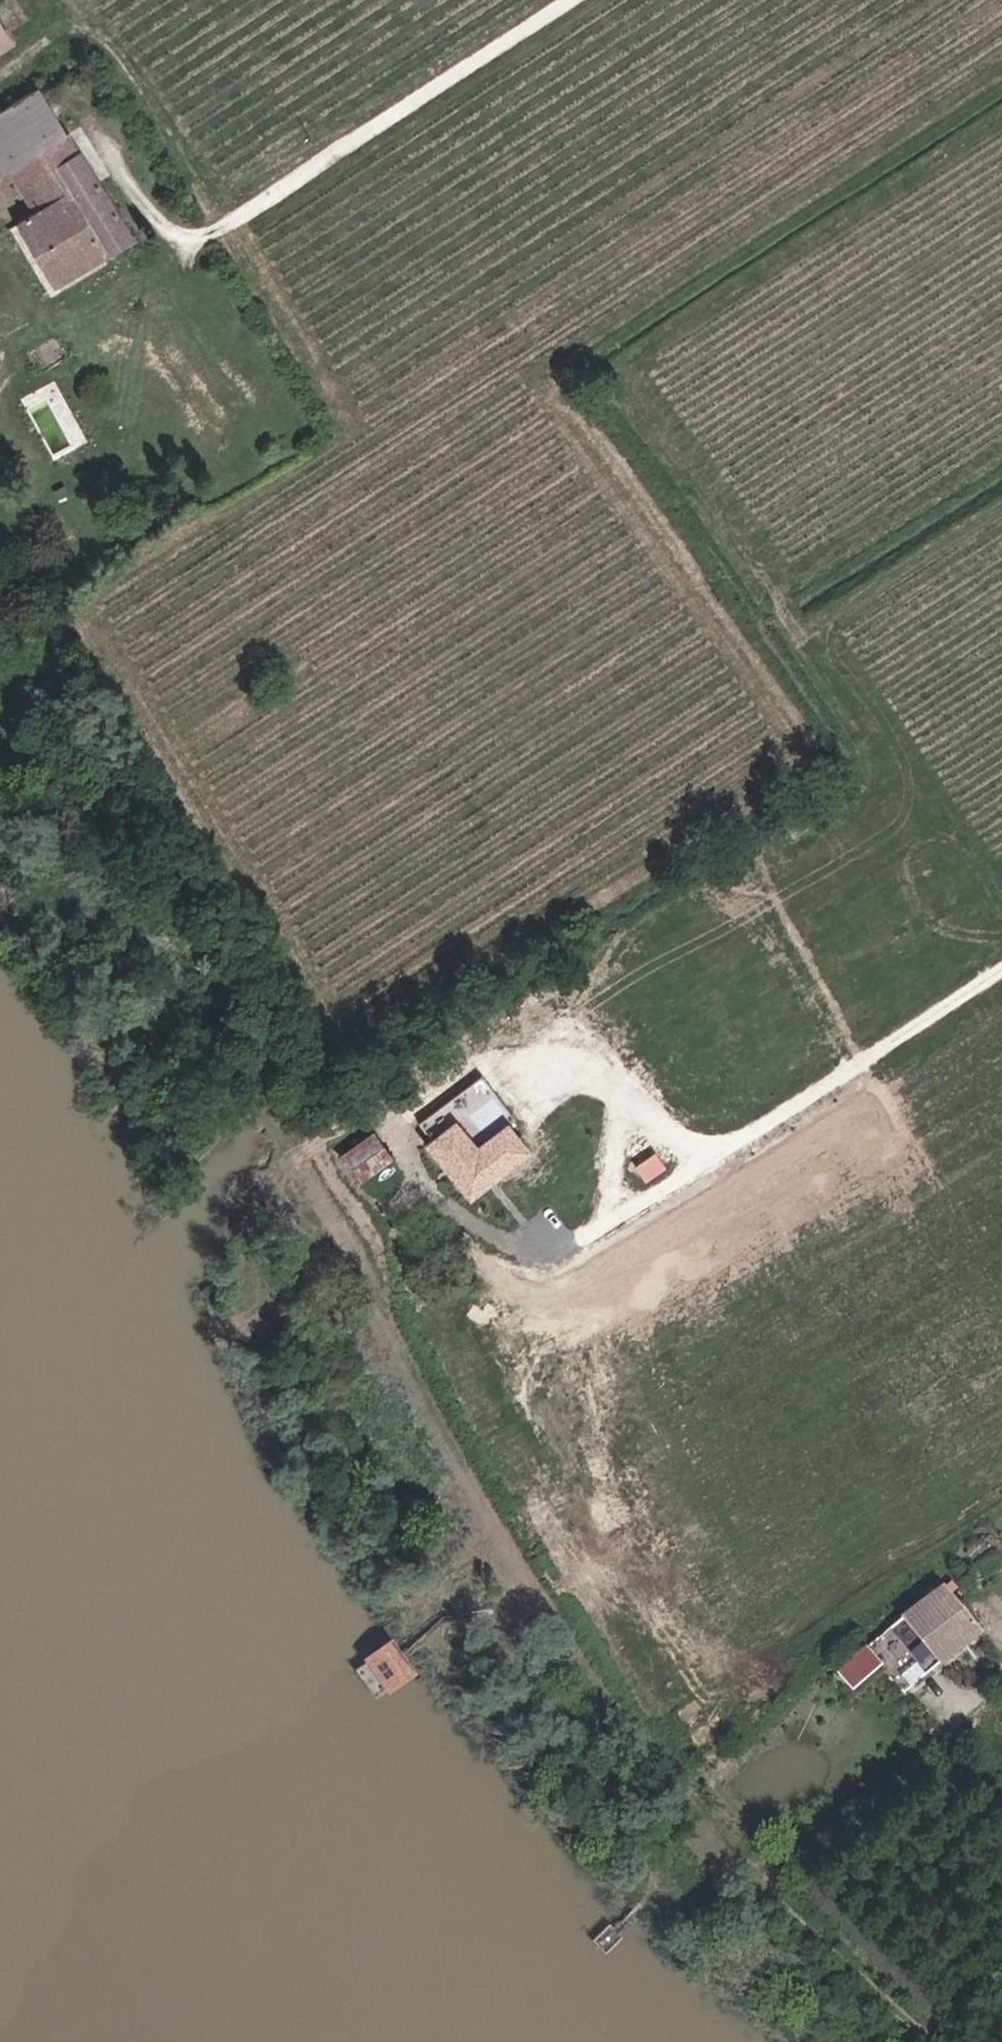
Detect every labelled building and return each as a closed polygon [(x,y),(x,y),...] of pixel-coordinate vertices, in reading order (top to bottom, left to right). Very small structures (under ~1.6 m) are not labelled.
[(15,41),(0,16),(0,51),(15,41)] [(0,117),(0,181),(8,176),(31,219),(17,227),(53,287),(128,240),(39,92),(0,117)] [(433,1145),(475,1198),(531,1154),(517,1135),(538,1118),(523,1100),(512,1108),(509,1103),(514,1099),(507,1089),(500,1094),(492,1084),(472,1098),(482,1109),(462,1123),(454,1111),(429,1127),(440,1141),(433,1145)] [(346,1156),(365,1185),(395,1163),(379,1135),(346,1156)] [(992,1574),(1001,1586),(1001,1566),(992,1574)] [(866,1653),(908,1693),(946,1662),(984,1634),(956,1599),(963,1592),(953,1582),(866,1653)]
